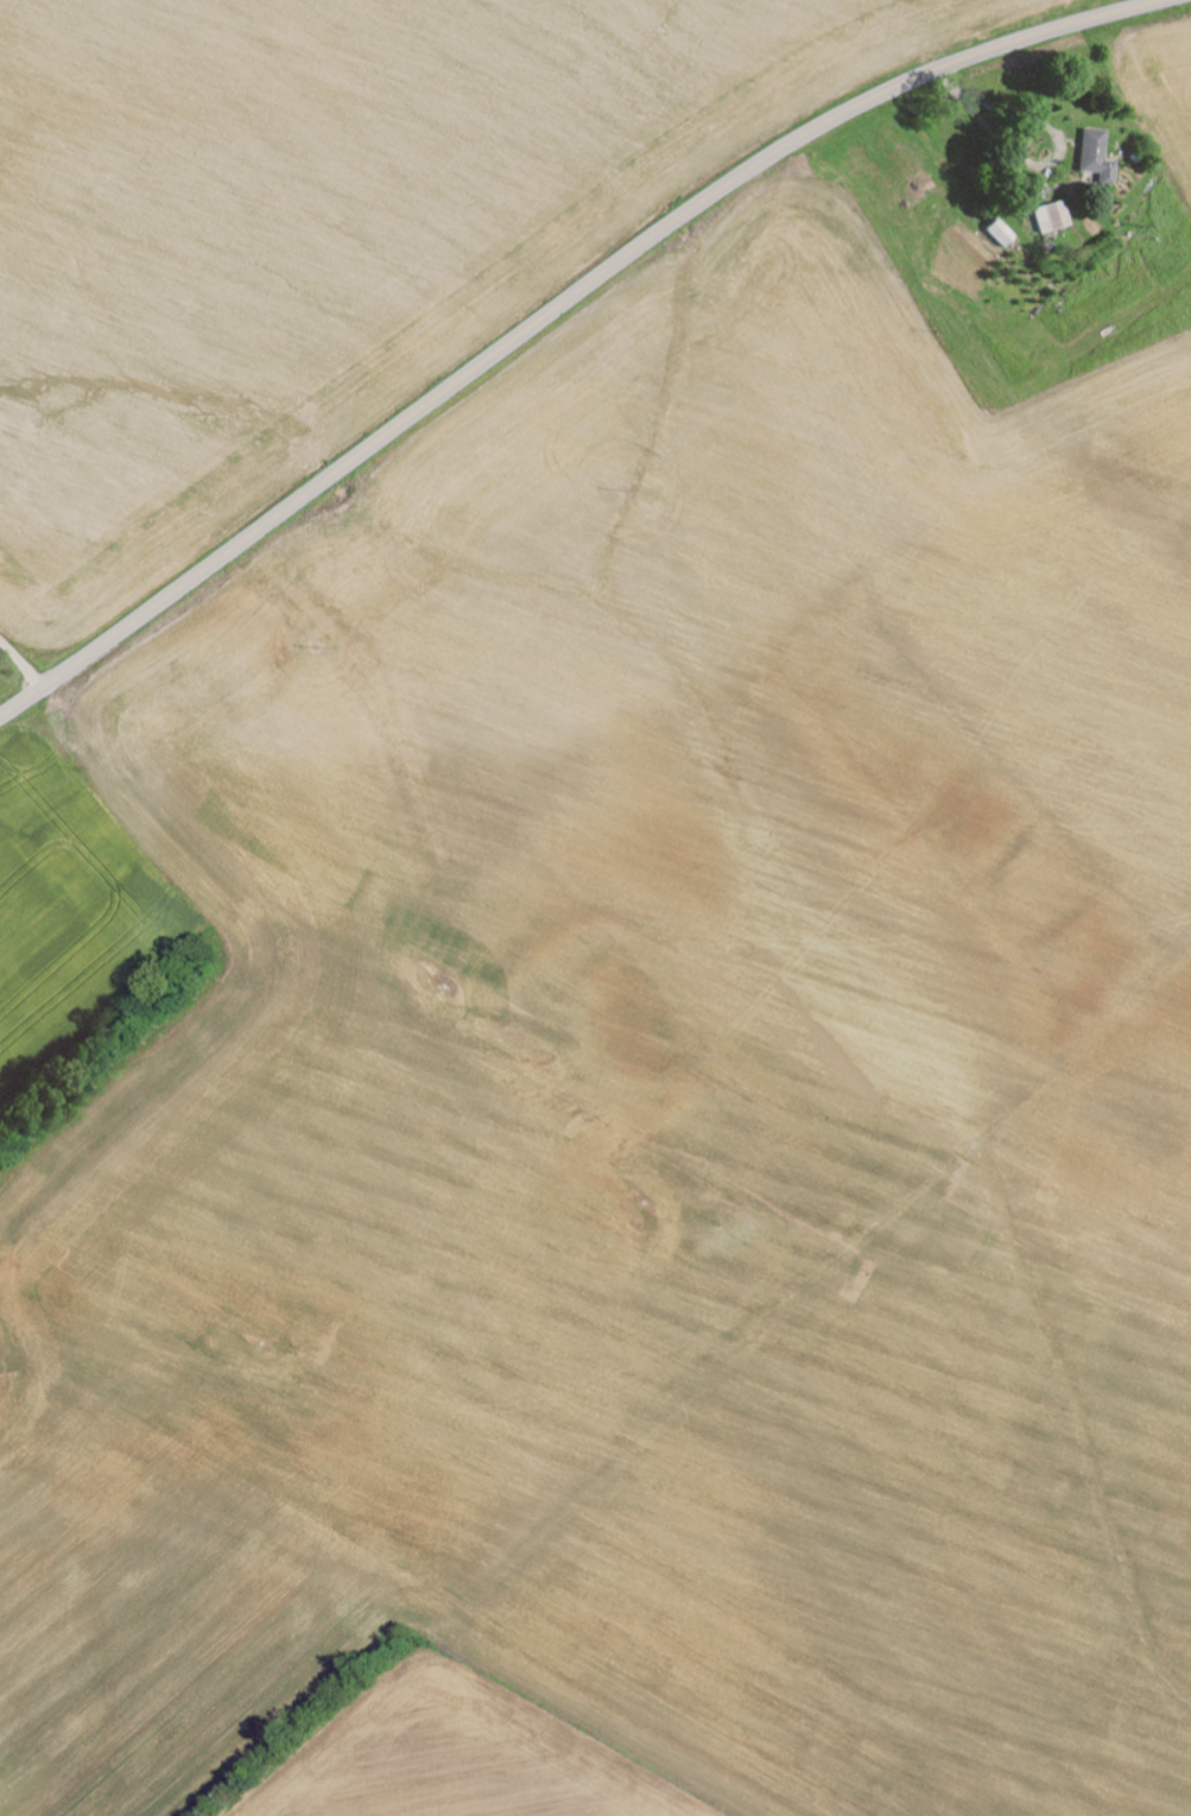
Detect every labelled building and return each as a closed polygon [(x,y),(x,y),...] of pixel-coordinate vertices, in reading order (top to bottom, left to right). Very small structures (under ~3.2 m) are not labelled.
[(1069,223),(1061,199),(1032,208),(1040,233),(1069,223)]
